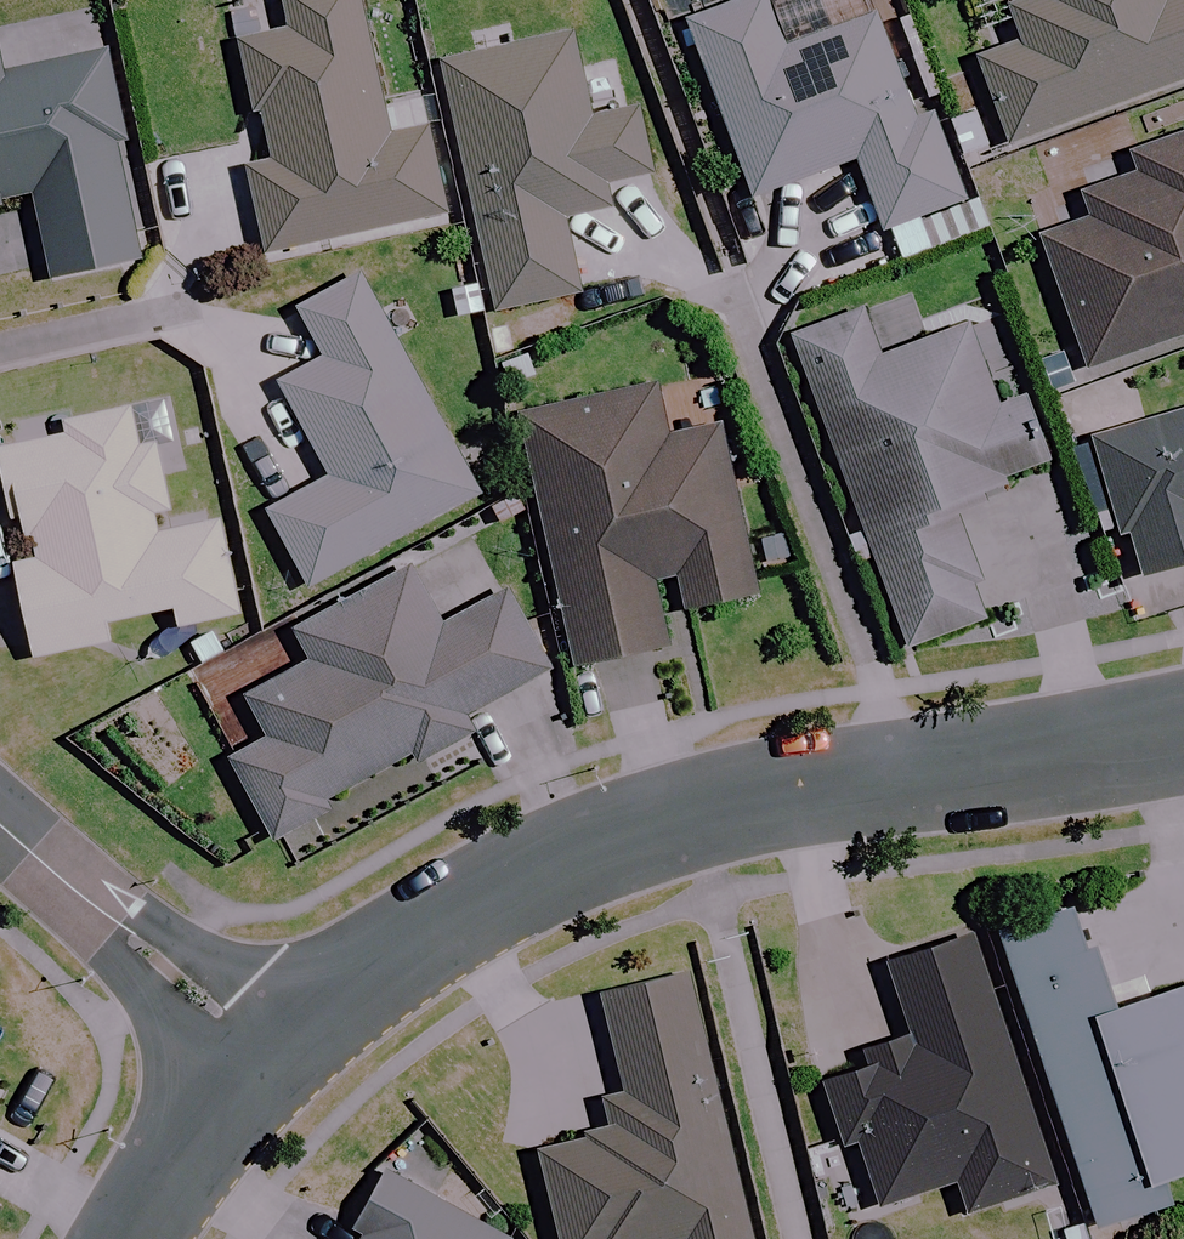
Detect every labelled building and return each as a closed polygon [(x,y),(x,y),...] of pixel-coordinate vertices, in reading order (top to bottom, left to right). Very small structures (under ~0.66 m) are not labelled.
[(367,0),(288,0),(295,33),(247,43),(273,161),(251,166),(271,255),(451,216),(423,89),(388,97),(367,0)] [(877,0),(766,0),(696,26),(759,199),(862,161),(888,230),(968,201),(937,118),(922,124),(877,0)] [(1010,10),(1023,45),(982,60),(1012,142),(1183,79),(1183,0),(1036,0),(1010,10)] [(587,74),(579,38),(447,66),(500,312),(585,294),(570,220),(612,211),(607,189),(649,180),(624,66),(587,74)] [(42,200),(56,277),(146,261),(109,56),(6,74),(2,50),(0,50),(0,208),(42,200)] [(1133,161),(1138,177),(1087,194),(1095,219),(1045,236),(1089,370),(1183,339),(1183,144),(1133,161)] [(482,496),(368,276),(303,309),(330,361),(285,384),(335,480),(274,512),(311,584),(482,496)] [(924,345),(907,297),(798,337),(913,652),(1023,612),(1032,636),(1103,610),(996,319),(924,345)] [(682,438),(664,362),(595,378),(600,397),(518,417),(580,669),(674,646),(658,580),(679,575),(688,613),(768,593),(728,427),(682,438)] [(202,513),(179,518),(170,479),(184,476),(168,401),(66,422),(69,434),(0,449),(0,450),(16,525),(28,523),(36,559),(17,564),(37,658),(112,642),(108,623),(175,608),(179,627),(245,613),(225,518),(204,523),(202,513)] [(1096,442),(1138,580),(1183,566),(1183,415),(1096,442)] [(446,628),(414,568),(298,629),(315,661),(250,695),(272,737),(234,757),(277,837),(472,733),(464,718),(554,671),(512,593),(446,628)] [(1011,929),(1101,1227),(1173,1205),(1165,1178),(1183,1172),(1183,990),(1124,1009),(1092,904),(1011,929)] [(1036,1108),(985,937),(894,965),(916,1039),(824,1067),(849,1149),(863,1144),(884,1210),(962,1186),(972,1218),(1061,1190),(1036,1108)] [(698,979),(611,1000),(633,1094),(609,1099),(617,1131),(544,1148),(565,1238),(760,1238),(698,979)] [(356,1232),(369,1238),(511,1238),(391,1171),(356,1232)]
